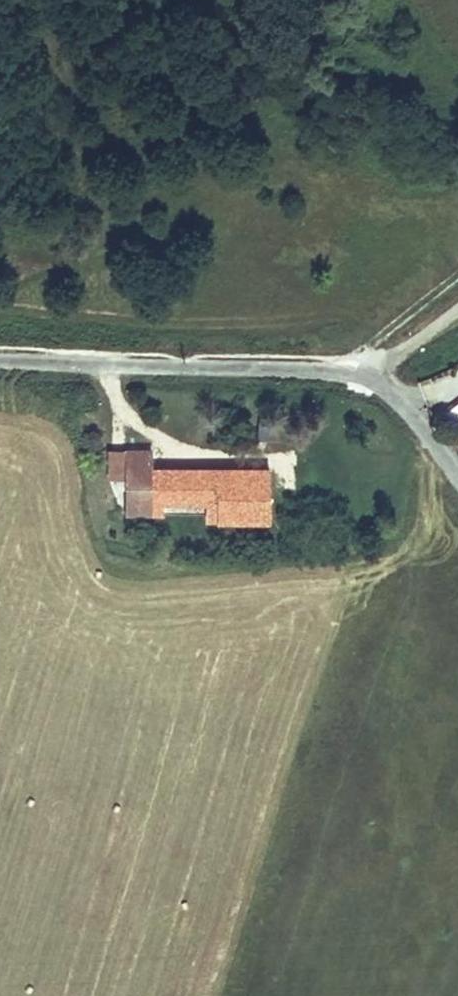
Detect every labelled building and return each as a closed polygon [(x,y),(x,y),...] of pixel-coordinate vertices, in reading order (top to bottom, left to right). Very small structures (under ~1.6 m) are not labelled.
[(457,452),(457,430),(448,437),(457,452)] [(270,470),(152,470),(153,452),(111,452),(111,477),(126,476),(126,513),(139,513),(140,500),(153,499),(153,513),(164,513),(164,500),(207,499),(207,519),(270,519),(270,470)] [(153,513),(153,499),(140,500),(139,513),(153,513)]
